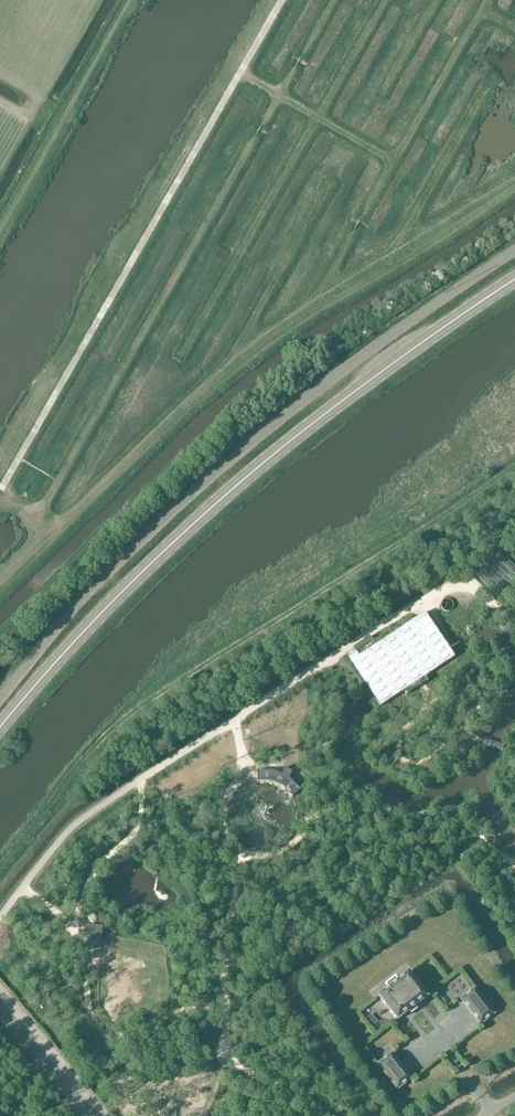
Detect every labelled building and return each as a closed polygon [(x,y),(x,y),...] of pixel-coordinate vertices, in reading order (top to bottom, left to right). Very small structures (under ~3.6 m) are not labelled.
[(441,605),(441,606),(441,607),(442,608),(442,609),(443,610),(444,611),(445,611),(446,612),(447,612),(448,612),(449,612),(449,611),(450,611),(451,611),(451,610),(452,610),(452,609),(453,609),(453,608),(453,607),(453,606),(453,605),(453,604),(453,603),(452,602),(452,601),(451,601),(450,601),(450,600),(449,600),(448,600),(447,600),(446,600),(445,600),(444,601),(443,601),(443,602),(442,602),(442,603),(442,604),(441,604),(441,605)] [(350,652),(346,655),(380,707),(419,681),(454,657),(425,613),(358,657),(354,650),(350,652)] [(257,783),(257,785),(271,785),(284,791),(292,800),(300,793),(289,781),(292,775),(284,771),(281,778),(273,774),(258,774),(257,783)] [(102,935),(102,929),(84,928),(84,937),(87,937),(102,938),(102,935)] [(102,938),(87,937),(86,950),(101,950),(102,938)] [(428,997),(408,971),(376,995),(397,1022),(428,997)] [(459,1000),(480,1026),(495,1014),(475,988),(459,1000)] [(374,1037),(380,1034),(375,1025),(369,1028),(374,1037)] [(376,1064),(397,1091),(412,1079),(391,1052),(376,1064)]
